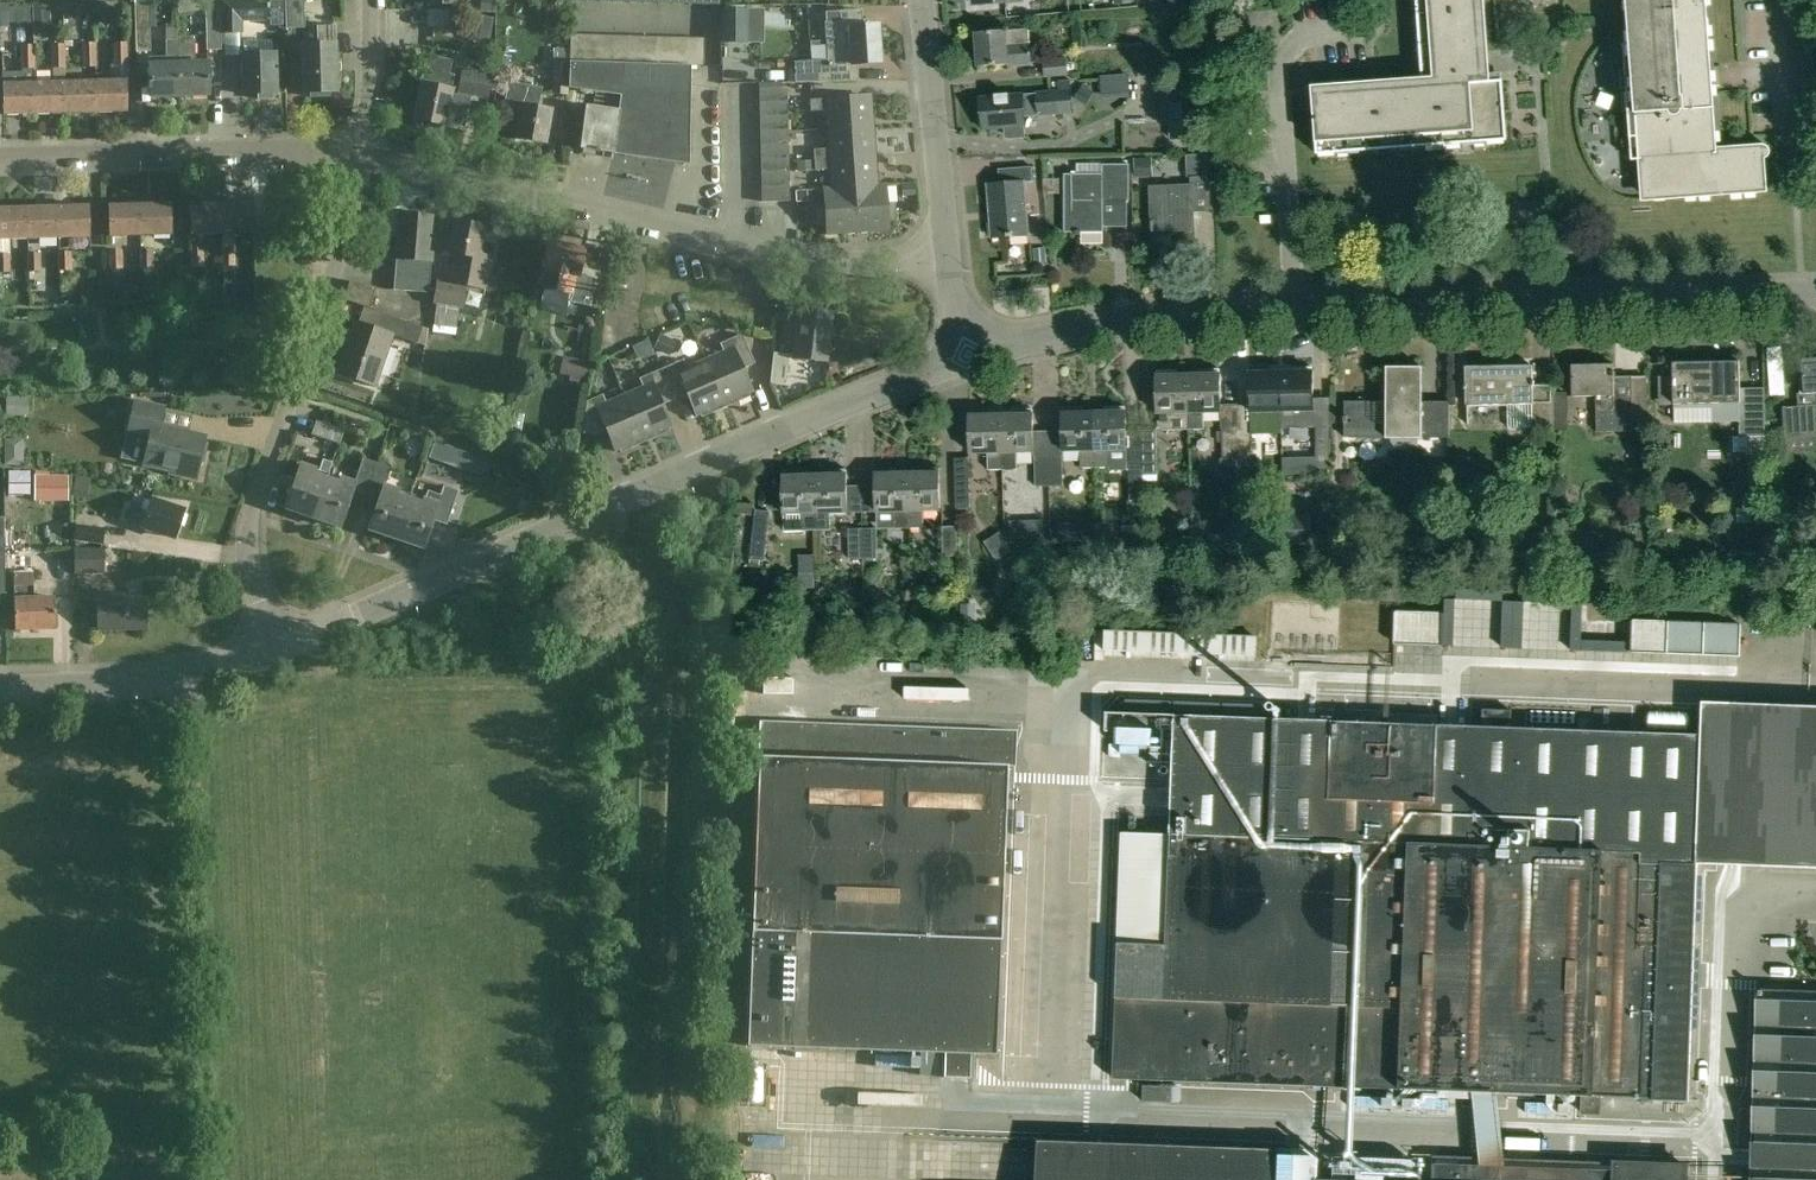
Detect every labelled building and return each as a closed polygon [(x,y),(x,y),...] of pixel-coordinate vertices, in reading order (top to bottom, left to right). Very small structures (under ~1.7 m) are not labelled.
[(266,0),(264,0),(222,1),(222,33),(242,32),(242,15),(266,15),(266,0)] [(283,0),(270,1),(270,25),(283,25),(283,0)] [(287,28),(305,28),(304,0),(286,0),(287,28)] [(1422,78),(1482,73),(1476,0),(1416,0),(1422,78)] [(1638,159),(1642,159),(1645,197),(1685,194),(1685,198),(1711,196),(1711,192),(1730,191),(1731,194),(1756,193),(1756,189),(1767,188),(1764,144),(1717,147),(1706,0),(1627,0),(1638,159)] [(150,51),(149,3),(135,3),(136,52),(150,51)] [(206,7),(207,50),(222,49),(220,7),(206,7)] [(781,83),(818,83),(855,80),(854,64),(880,63),(877,24),(863,25),(862,9),(839,10),(839,20),(825,21),(828,64),(817,65),(817,66),(807,66),(807,63),(781,62),(781,83)] [(724,42),(745,42),(746,11),(724,11),(724,42)] [(473,14),(468,40),(489,45),(494,18),(473,14)] [(318,45),(302,45),(303,92),(309,92),(310,96),(332,96),(332,91),(338,91),(336,25),(317,25),(318,45)] [(1005,30),(976,32),(978,66),(1031,62),(1030,44),(1029,44),(1028,28),(1009,29),(1009,27),(1005,27),(1005,30)] [(223,53),(235,53),(234,33),(222,34),(223,53)] [(586,106),(580,149),(613,154),(676,163),(688,165),(691,65),(703,66),(704,38),(571,35),(569,88),(621,96),(619,111),(586,106)] [(1032,40),(1033,56),(1056,55),(1055,38),(1032,40)] [(195,56),(195,40),(178,41),(178,63),(179,95),(210,94),(209,62),(193,62),(193,56),(195,56)] [(166,56),(149,57),(151,96),(179,95),(178,63),(178,41),(166,41),(166,56)] [(126,42),(115,42),(115,65),(115,66),(127,65),(126,42)] [(64,43),(53,44),(54,67),(65,67),(65,66),(64,43)] [(96,66),(95,43),(83,43),(84,66),(96,66)] [(23,68),(35,67),(34,44),(22,45),(23,68)] [(554,63),(569,64),(569,50),(554,49),(554,63)] [(272,93),(277,92),(276,51),(243,52),(244,93),(258,93),(259,99),(272,98),(272,93)] [(451,90),(454,75),(449,74),(452,60),(432,56),(426,84),(424,84),(416,120),(445,125),(452,90),(451,90)] [(1068,74),(1066,59),(1043,61),(1044,76),(1068,74)] [(553,94),(568,94),(569,64),(554,63),(553,94)] [(111,66),(111,80),(96,80),(97,112),(128,111),(128,80),(129,80),(128,65),(127,65),(115,66),(115,65),(114,65),(114,66),(111,66)] [(34,82),(35,114),(66,113),(65,81),(65,66),(65,67),(54,67),(52,67),(53,81),(34,82)] [(492,75),(464,69),(459,92),(487,98),(492,75)] [(887,78),(867,80),(868,92),(889,89),(887,78)] [(97,112),(96,80),(65,81),(66,113),(97,112)] [(1502,80),(1312,94),(1317,153),(1506,139),(1502,80)] [(4,114),(35,114),(34,82),(3,83),(4,114)] [(546,143),(552,110),(539,108),(542,88),(509,82),(505,106),(510,107),(508,117),(521,120),(518,138),(546,143)] [(759,88),(759,102),(787,101),(787,87),(759,88)] [(1071,89),(1035,92),(1036,93),(1021,94),(1021,93),(980,97),(983,129),(1009,127),(1010,139),(1025,138),(1024,126),(1023,117),(1073,112),(1071,89)] [(826,110),(827,128),(873,124),(871,95),(809,100),(810,111),(826,110)] [(787,115),(787,101),(759,102),(760,116),(787,115)] [(1199,105),(1172,104),(1172,140),(1199,140),(1199,105)] [(760,116),(760,130),(788,130),(787,115),(760,116)] [(875,155),(873,124),(827,128),(828,148),(813,149),(814,159),(875,155)] [(788,144),(788,130),(760,130),(760,145),(788,144)] [(788,158),(788,144),(760,145),(761,159),(788,158)] [(1205,154),(1185,155),(1186,176),(1206,175),(1205,154)] [(878,185),(875,155),(814,159),(815,170),(830,169),(831,188),(856,186),(878,185)] [(789,172),(788,158),(761,159),(761,173),(789,172)] [(1064,174),(1064,232),(1102,231),(1102,200),(1127,200),(1127,164),(1102,164),(1102,174),(1064,174)] [(991,238),(1027,235),(1023,182),(1032,181),(1031,167),(998,169),(999,183),(987,184),(991,238)] [(761,173),(761,187),(789,187),(789,172),(761,173)] [(878,185),(856,186),(858,232),(888,230),(887,221),(896,220),(895,203),(886,203),(885,184),(878,185)] [(1149,186),(1151,231),(1194,229),(1192,184),(1149,186)] [(826,225),(827,234),(858,232),(856,186),(831,188),(824,189),(825,207),(816,208),(818,225),(826,225)] [(790,201),(789,187),(761,187),(762,202),(790,201)] [(795,191),(796,202),(807,201),(807,190),(795,191)] [(254,201),(223,202),(224,233),(255,233),(254,201)] [(224,233),(223,202),(191,203),(192,234),(224,233)] [(172,203),(141,204),(142,236),(173,235),(172,203)] [(142,236),(141,204),(109,205),(110,237),(142,236)] [(60,238),(59,206),(28,207),(29,239),(60,238)] [(60,238),(91,237),(90,206),(59,206),(60,238)] [(0,208),(0,239),(29,239),(28,207),(0,208)] [(401,215),(395,290),(430,293),(431,273),(435,218),(401,215)] [(435,302),(463,307),(467,286),(485,289),(491,257),(479,255),(484,226),(456,221),(451,253),(457,254),(452,283),(439,281),(435,302)] [(585,250),(549,241),(537,289),(552,292),(553,289),(573,294),(571,302),(590,306),(597,279),(579,275),(585,250)] [(1035,262),(1045,262),(1045,247),(1034,248),(1035,262)] [(225,266),(236,266),(236,248),(224,248),(225,266)] [(205,249),(193,249),(193,268),(205,267),(205,249)] [(153,250),(142,250),(142,269),(154,269),(153,250)] [(123,270),(122,251),(110,251),(111,270),(123,270)] [(60,252),(60,271),(72,271),(71,252),(60,252)] [(29,253),(29,272),(41,272),(40,253),(29,253)] [(11,272),(10,254),(0,254),(0,272),(11,272)] [(371,308),(377,288),(351,282),(347,300),(371,308)] [(833,313),(798,308),(792,356),(827,361),(833,313)] [(376,386),(394,335),(418,344),(423,327),(383,313),(377,329),(354,321),(336,372),(376,386)] [(720,343),(723,352),(706,360),(724,402),(736,397),(738,401),(750,396),(749,392),(752,390),(742,368),(755,363),(742,333),(720,343)] [(770,382),(785,384),(789,354),(774,353),(770,382)] [(591,362),(564,356),(560,374),(574,377),(573,382),(585,384),(591,362)] [(1798,392),(1799,405),(1783,406),(1786,438),(1787,453),(1815,451),(1815,358),(1803,359),(1805,392),(1798,392)] [(684,359),(661,369),(675,399),(687,393),(697,415),(700,413),(702,417),(714,411),(712,408),(724,402),(706,360),(688,367),(684,359)] [(1739,361),(1673,362),(1674,402),(1739,401),(1740,435),(1737,435),(1737,436),(1745,436),(1745,456),(1748,456),(1749,506),(1767,505),(1765,387),(1763,387),(1763,392),(1740,392),(1739,361)] [(1615,377),(1615,370),(1613,370),(1613,363),(1571,364),(1572,396),(1596,395),(1596,432),(1633,431),(1632,377),(1615,377)] [(1466,384),(1465,384),(1465,389),(1466,389),(1467,404),(1532,403),(1533,429),(1553,429),(1553,411),(1553,393),(1552,384),(1535,384),(1535,380),(1533,380),(1532,365),(1466,366),(1466,384)] [(1291,372),(1281,372),(1282,427),(1296,427),(1296,409),(1313,409),(1312,366),(1291,367),(1291,372)] [(1344,436),(1449,436),(1449,401),(1422,401),(1422,366),(1386,366),(1386,400),(1345,400),(1344,436)] [(1267,427),(1282,427),(1281,372),(1270,372),(1270,367),(1249,368),(1250,410),(1267,410),(1267,427)] [(1221,411),(1220,368),(1199,368),(1199,373),(1188,374),(1189,429),(1204,428),(1204,411),(1221,411)] [(643,387),(625,395),(644,438),(656,432),(657,436),(670,431),(668,427),(671,426),(662,404),(675,399),(661,369),(639,378),(643,387)] [(1175,429),(1189,429),(1188,374),(1177,374),(1177,369),(1156,370),(1158,426),(1162,431),(1175,430),(1175,429)] [(792,402),(787,388),(777,391),(782,405),(792,402)] [(632,443),(644,438),(625,395),(607,403),(603,394),(587,401),(583,433),(594,434),(607,429),(616,450),(619,448),(621,452),(634,447),(632,443)] [(196,478),(205,437),(168,429),(169,426),(161,424),(164,408),(135,402),(129,432),(146,435),(144,444),(149,445),(145,463),(171,469),(170,472),(196,478)] [(1104,411),(1094,411),(1095,466),(1109,466),(1110,471),(1129,471),(1130,500),(1144,497),(1143,473),(1142,431),(1126,431),(1125,405),(1104,406),(1104,411)] [(1080,466),(1095,466),(1094,411),(1083,411),(1083,406),(1062,407),(1063,450),(1080,449),(1080,466)] [(1033,451),(1032,408),(1011,408),(1011,413),(1001,413),(1002,468),(1016,468),(1016,451),(1033,451)] [(987,469),(1002,468),(1001,413),(990,414),(989,409),(969,409),(970,452),(987,452),(987,469)] [(317,420),(312,434),(339,444),(344,430),(317,420)] [(1331,422),(1317,422),(1317,470),(1331,468),(1331,422)] [(1237,479),(1236,457),(1236,427),(1222,428),(1223,459),(1220,459),(1221,479),(1237,479)] [(1236,457),(1250,457),(1249,427),(1236,427),(1236,457)] [(1157,473),(1156,429),(1141,429),(1142,431),(1143,473),(1157,473)] [(466,454),(432,442),(426,459),(460,471),(466,454)] [(1035,485),(1049,484),(1048,455),(1035,456),(1035,485)] [(1049,484),(1063,484),(1062,455),(1048,455),(1049,484)] [(968,457),(954,458),(956,509),(970,509),(968,457)] [(364,458),(356,482),(329,473),(314,517),(341,526),(353,490),(367,494),(377,463),(364,458)] [(391,468),(377,463),(367,494),(380,499),(370,529),(397,538),(410,500),(398,496),(400,490),(385,485),(391,468)] [(327,479),(315,475),(316,469),(301,464),(287,508),(314,517),(329,473),(327,479)] [(940,509),(939,466),(918,467),(918,472),(907,472),(909,527),(923,526),(923,509),(940,509)] [(894,527),(909,527),(907,472),(896,472),(896,467),(875,468),(876,510),(894,510),(894,527)] [(801,529),(816,529),(814,474),(804,474),(804,469),(783,470),(784,531),(801,531),(801,529)] [(846,512),(846,469),(825,469),(825,474),(814,474),(816,529),(830,529),(829,512),(846,512)] [(67,476),(33,476),(33,500),(67,500),(67,476)] [(458,490),(445,486),(439,503),(424,498),(422,504),(410,500),(397,538),(424,547),(434,517),(447,521),(458,490)] [(143,525),(143,527),(175,538),(185,509),(152,498),(148,512),(135,507),(131,521),(143,525)] [(750,558),(764,560),(770,511),(756,509),(750,558)] [(103,543),(105,528),(76,525),(74,539),(103,543)] [(943,556),(957,555),(956,525),(942,526),(943,556)] [(862,527),(848,528),(849,558),(862,557),(862,527)] [(875,527),(862,527),(862,557),(876,557),(875,527)] [(76,548),(76,572),(104,572),(104,548),(76,548)] [(56,629),(55,596),(35,596),(34,573),(14,574),(15,630),(56,629)] [(1465,600),(1503,602),(1504,592),(1457,590),(1457,600),(1465,600)] [(100,628),(146,626),(145,598),(111,599),(110,592),(94,592),(94,609),(99,609),(100,628)] [(1525,593),(1525,602),(1572,604),(1572,595),(1525,593)] [(1454,644),(1456,600),(1446,599),(1446,612),(1444,643),(1454,644)] [(1512,646),(1514,602),(1504,602),(1503,646),(1512,646)] [(1514,602),(1512,646),(1522,646),(1523,602),(1514,602)] [(1583,605),(1573,604),(1571,649),(1581,649),(1581,641),(1583,605)] [(1446,612),(1395,610),(1394,641),(1444,643),(1446,612)] [(1632,619),(1631,643),(1630,651),(1740,656),(1740,653),(1741,624),(1632,619)] [(1581,649),(1630,651),(1631,643),(1581,641),(1581,649)] [(791,695),(792,679),(763,678),(762,694),(791,695)] [(1582,1095),(1582,1112),(1598,1113),(1599,1096),(1686,1100),(1695,862),(1815,867),(1815,707),(1702,702),(1700,735),(1534,729),(1438,725),(1438,715),(1389,713),(1388,722),(1175,712),(1170,832),(1123,831),(1113,1079),(1582,1095)] [(1511,710),(1482,709),(1482,726),(1511,727),(1511,710)] [(1017,732),(1017,731),(759,721),(747,1046),(944,1053),(943,1078),(970,1079),(971,1054),(995,1055),(1007,766),(1016,732),(1017,732)] [(1758,991),(1752,1179),(1815,1179),(1815,993),(1758,991)] [(801,1067),(820,1066),(819,1050),(800,1051),(801,1067)] [(1143,1101),(1172,1102),(1172,1087),(1144,1086),(1143,1101)] [(1686,1166),(1322,1153),(1322,1152),(1040,1142),(1039,1179),(1685,1179),(1686,1166)] [(1018,1164),(971,1164),(970,1179),(1018,1179),(1018,1164)]
